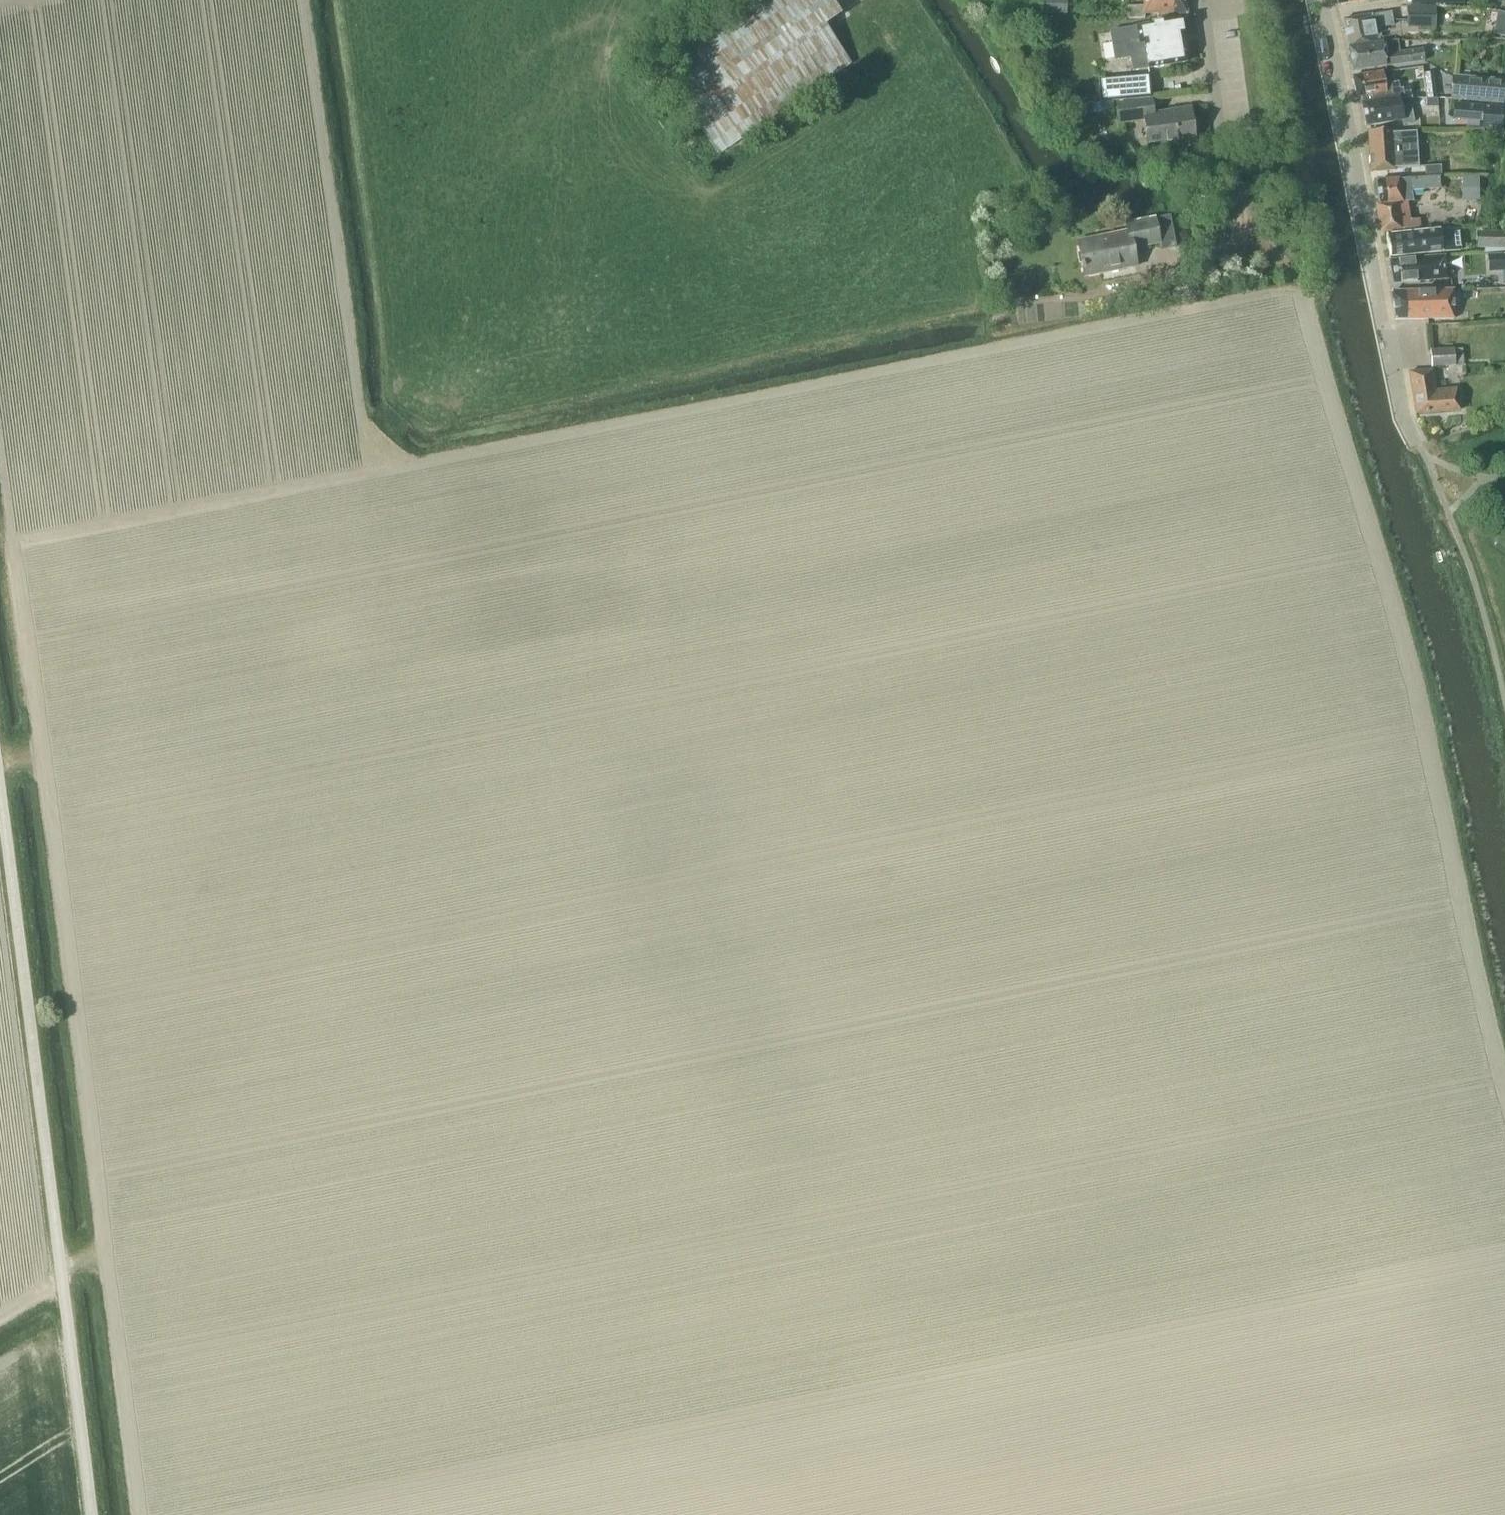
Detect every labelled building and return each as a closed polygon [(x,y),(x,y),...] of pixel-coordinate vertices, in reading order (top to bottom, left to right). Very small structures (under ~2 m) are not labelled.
[(850,63),(824,25),(841,14),(831,0),(750,0),(673,53),(698,91),(682,102),(717,154),(850,63)] [(1067,0),(1041,0),(1041,14),(1067,14),(1067,0)] [(1186,18),(1186,0),(1143,0),(1143,7),(1127,7),(1127,19),(1145,19),(1145,14),(1157,14),(1157,18),(1186,18)] [(1435,6),(1406,6),(1406,26),(1435,27),(1435,6)] [(1348,48),(1379,44),(1378,39),(1380,37),(1378,28),(1392,26),(1390,13),(1342,21),(1348,48)] [(1132,71),(1186,63),(1181,36),(1182,36),(1179,20),(1146,26),(1110,32),(1114,61),(1130,58),(1132,71)] [(1382,44),(1379,44),(1348,48),(1353,72),(1400,65),(1424,61),(1422,49),(1399,52),(1397,41),(1382,44)] [(1428,96),(1438,95),(1435,72),(1426,73),(1428,96)] [(1362,103),(1397,98),(1396,91),(1400,91),(1398,82),(1384,84),(1381,73),(1352,78),(1357,98),(1360,97),(1362,103)] [(1504,80),(1451,75),(1449,101),(1502,105),(1504,80)] [(1100,101),(1150,97),(1148,76),(1099,80),(1100,101)] [(1165,97),(1165,106),(1173,106),(1173,108),(1183,108),(1183,97),(1165,97)] [(1400,108),(1398,99),(1397,98),(1362,103),(1362,104),(1361,104),(1366,127),(1391,123),(1391,122),(1412,118),(1410,107),(1400,108)] [(1162,147),(1194,143),(1190,110),(1152,115),(1150,100),(1117,105),(1119,124),(1144,121),(1147,143),(1161,141),(1162,147)] [(1084,112),(1083,103),(1069,104),(1069,111),(1078,111),(1078,112),(1084,112)] [(1503,107),(1453,103),(1452,120),(1481,122),(1481,129),(1501,130),(1503,107)] [(1389,131),(1368,132),(1370,172),(1395,171),(1394,170),(1418,168),(1416,132),(1389,134),(1389,131)] [(1441,175),(1440,165),(1424,167),(1425,177),(1441,175)] [(1399,178),(1377,180),(1377,181),(1375,181),(1378,203),(1374,204),(1379,234),(1403,231),(1403,230),(1421,228),(1420,219),(1410,220),(1406,202),(1412,201),(1411,191),(1440,189),(1439,177),(1399,180),(1399,178)] [(1479,202),(1478,177),(1461,178),(1462,202),(1479,202)] [(1477,209),(1463,207),(1461,223),(1475,225),(1477,209)] [(1131,249),(1158,243),(1153,220),(1125,225),(1127,233),(1078,243),(1082,264),(1080,264),(1081,269),(1083,269),(1085,276),(1135,266),(1131,249)] [(1455,252),(1454,241),(1453,229),(1385,237),(1389,258),(1429,254),(1455,252)] [(1476,232),(1476,249),(1504,249),(1504,232),(1476,232)] [(1449,270),(1462,269),(1461,254),(1448,256),(1449,270)] [(1393,283),(1446,279),(1444,257),(1389,262),(1393,283)] [(1395,320),(1443,319),(1454,319),(1453,290),(1391,292),(1395,320)] [(1455,366),(1454,363),(1463,363),(1460,338),(1448,339),(1448,350),(1429,351),(1431,367),(1455,366)] [(1415,414),(1459,411),(1455,390),(1434,391),(1431,371),(1408,373),(1415,414)]
